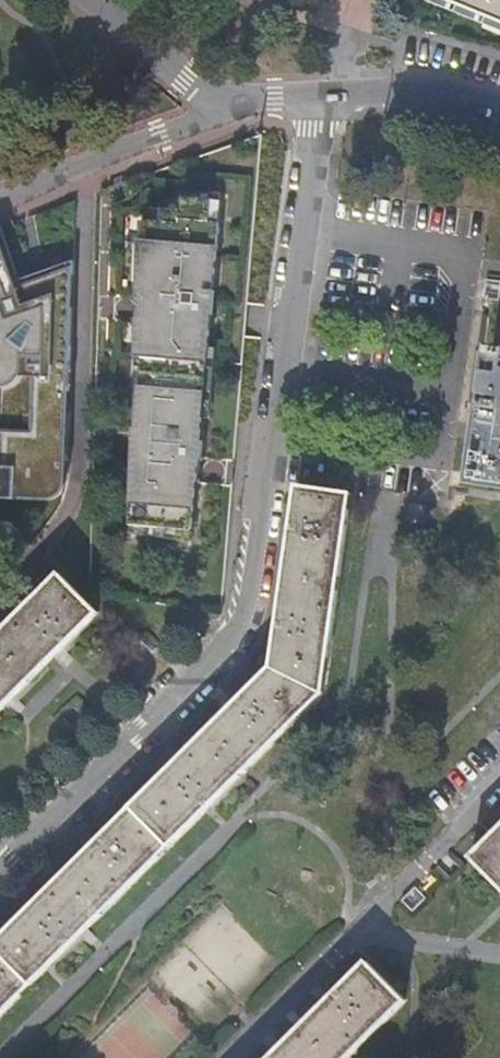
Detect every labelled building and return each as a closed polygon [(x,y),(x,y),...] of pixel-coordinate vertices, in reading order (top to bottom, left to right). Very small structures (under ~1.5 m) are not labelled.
[(499,18),(499,0),(454,0),(499,18)] [(222,192),(206,191),(206,198),(212,199),(210,221),(219,222),(222,192)] [(213,290),(207,289),(208,273),(215,274),(219,222),(210,221),(212,199),(206,198),(183,196),(182,209),(168,208),(162,208),(160,221),(150,221),(144,220),(142,250),(138,250),(137,296),(142,296),(140,320),(136,320),(135,356),(143,357),(137,431),(133,430),(131,524),(192,529),(198,458),(200,458),(202,440),(200,440),(202,417),(208,346),(210,330),(203,329),(204,314),(211,315),(212,315),(215,290),(213,290)] [(183,196),(169,201),(168,208),(182,209),(183,196)] [(162,208),(151,207),(150,221),(160,221),(162,208)] [(74,273),(17,294),(0,234),(0,387),(0,396),(0,498),(50,500),(58,497),(64,491),(66,484),(69,403),(66,403),(67,391),(70,391),(74,273)] [(215,274),(208,273),(207,289),(213,290),(215,274)] [(474,480),(499,484),(499,311),(474,480)] [(216,347),(208,346),(202,417),(210,418),(216,347)] [(143,357),(135,356),(133,430),(137,431),(143,357)] [(350,493),(298,486),(270,668),(0,938),(0,1016),(323,692),(350,493)] [(192,529),(131,524),(130,532),(191,542),(192,529)] [(97,612),(59,574),(0,633),(0,710),(97,612)] [(474,857),(499,882),(499,831),(474,857)] [(405,1000),(367,962),(271,1057),(347,1057),(405,1000)]
